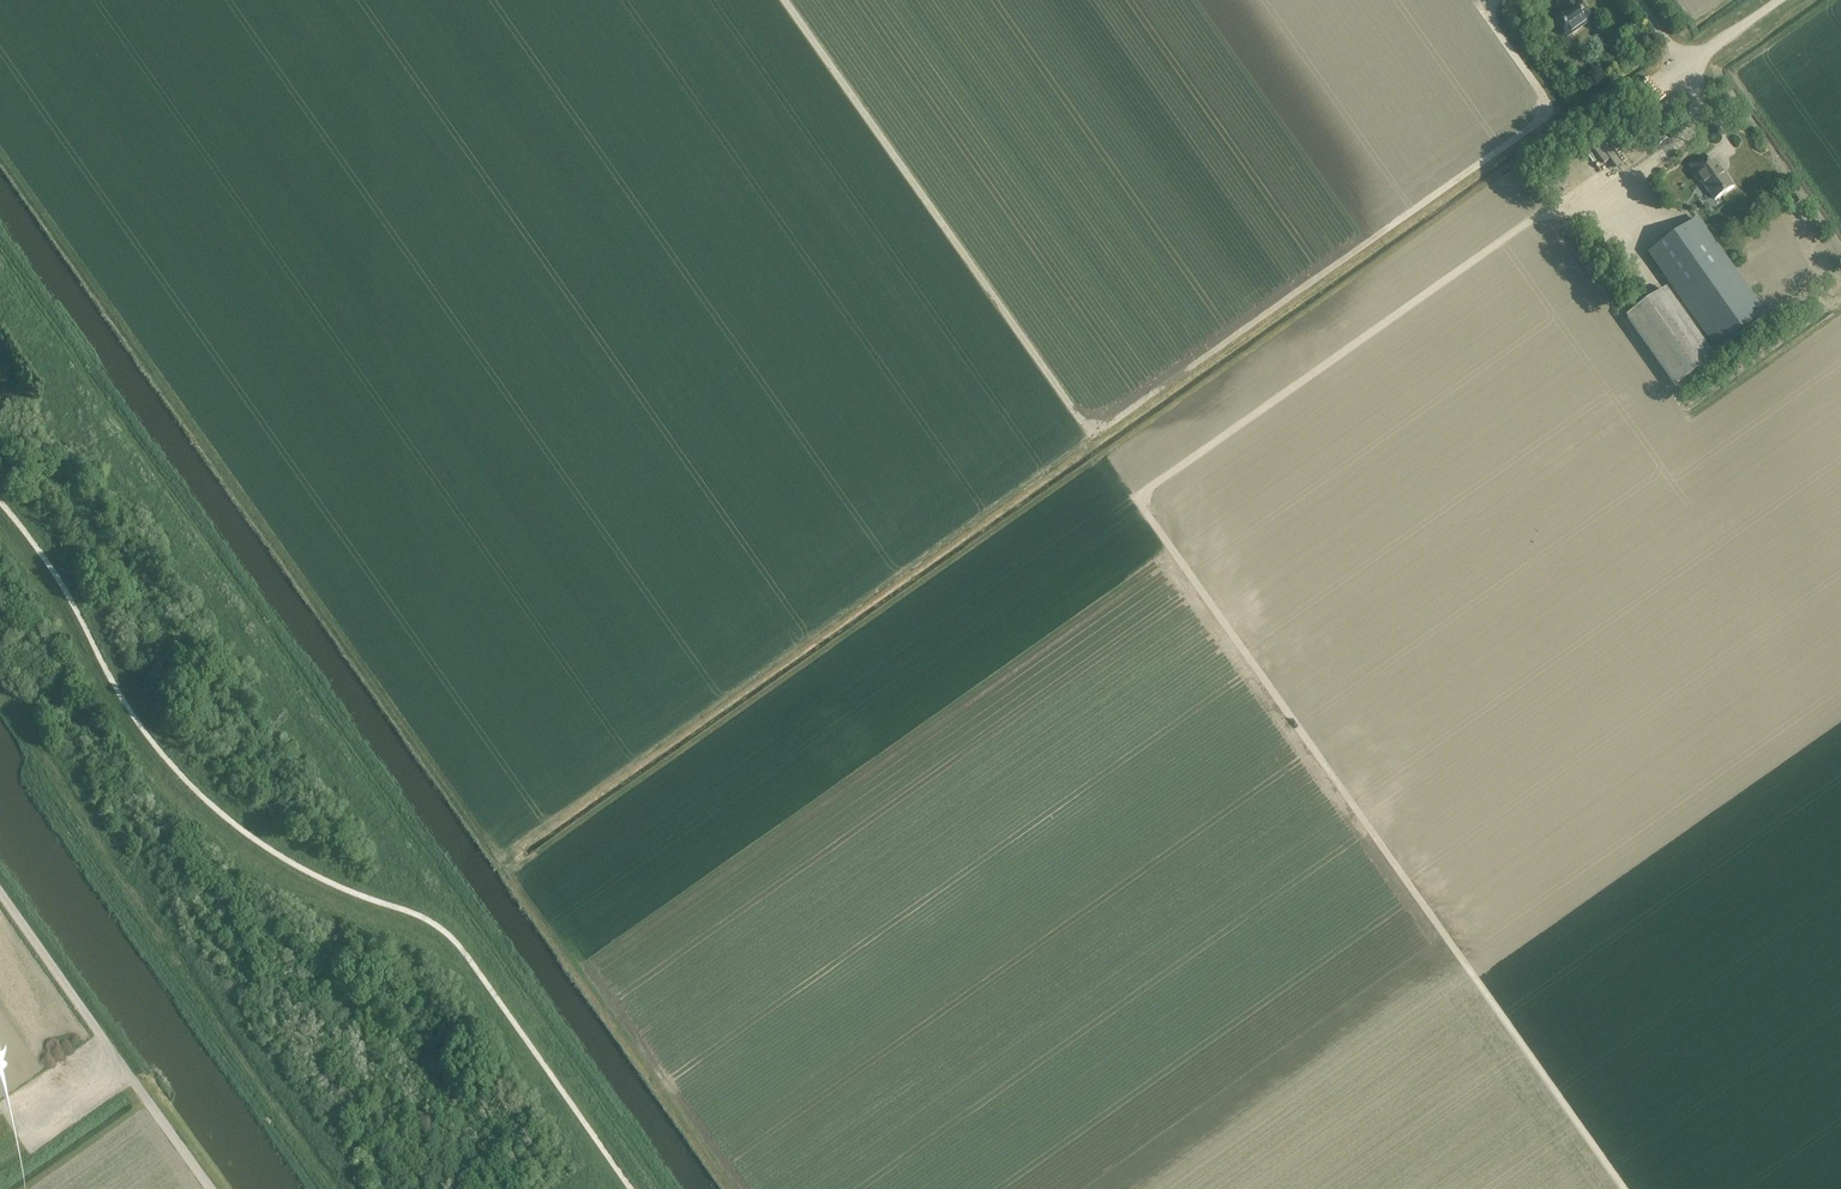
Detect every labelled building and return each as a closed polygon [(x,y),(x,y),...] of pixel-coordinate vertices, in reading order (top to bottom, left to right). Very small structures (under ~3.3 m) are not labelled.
[(1567,38),(1578,30),(1577,27),(1591,18),(1585,9),(1582,11),(1574,0),(1556,0),(1565,12),(1556,18),(1561,24),(1559,26),(1567,38)] [(1612,172),(1616,169),(1608,155),(1603,158),(1612,172)] [(1710,165),(1704,156),(1690,166),(1695,173),(1694,174),(1700,182),(1702,181),(1704,184),(1703,185),(1708,192),(1709,192),(1714,198),(1714,199),(1714,200),(1733,186),(1725,175),(1724,174),(1715,162),(1710,165)] [(1650,254),(1717,349),(1765,315),(1698,220),(1650,254)] [(1723,229),(1723,238),(1732,238),(1733,229),(1723,229)] [(1716,359),(1667,291),(1628,318),(1676,387),(1716,359)]
